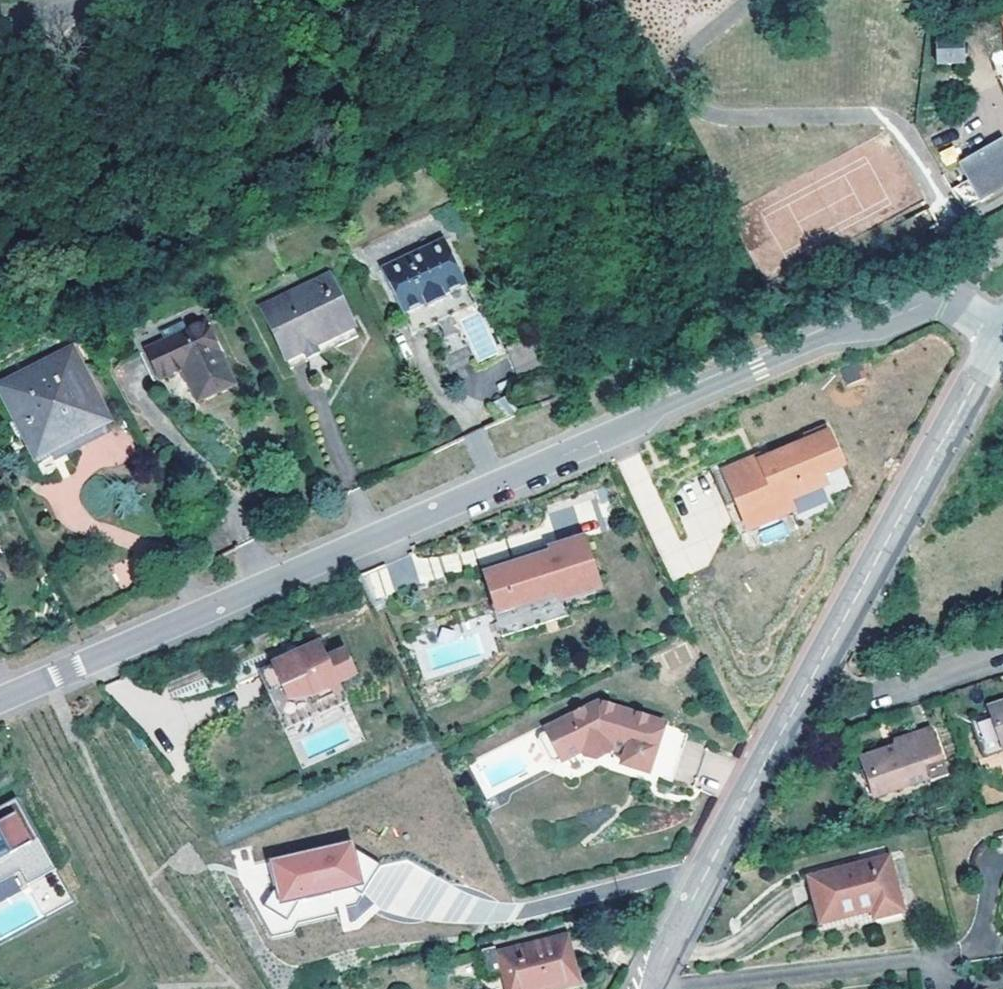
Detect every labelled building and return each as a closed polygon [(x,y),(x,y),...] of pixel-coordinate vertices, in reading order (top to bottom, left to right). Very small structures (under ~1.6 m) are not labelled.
[(939,79),(962,78),(963,53),(939,54),(939,79)] [(970,183),(1002,164),(1002,141),(961,166),(970,183)] [(980,202),(1002,189),(1002,164),(970,183),(980,202)] [(980,202),(970,183),(953,192),(964,212),(980,202)] [(453,301),(459,314),(482,302),(453,235),(388,265),(415,324),(438,313),(436,309),(453,301)] [(324,270),(255,303),(280,355),(322,335),(325,342),(353,329),(324,270)] [(438,313),(415,324),(419,332),(459,314),(453,301),(436,309),(438,313)] [(474,362),(497,355),(483,308),(460,315),(474,362)] [(203,320),(144,348),(159,378),(181,368),(196,401),(228,386),(220,367),(224,365),(203,320)] [(322,335),(280,355),(284,362),(325,342),(322,335)] [(0,388),(0,389),(28,445),(49,434),(56,446),(106,421),(71,352),(0,388)] [(860,364),(842,368),(844,381),(863,377),(860,364)] [(220,367),(228,386),(233,384),(224,365),(220,367)] [(28,445),(0,389),(0,400),(26,453),(42,445),(48,457),(109,426),(106,421),(56,446),(49,434),(28,445)] [(825,419),(805,429),(807,434),(828,425),(825,419)] [(720,459),(711,464),(730,503),(739,499),(750,523),(796,501),(791,492),(826,475),(820,462),(841,452),(828,425),(807,434),(762,456),(751,461),(749,457),(724,468),(720,459)] [(760,451),(749,457),(751,461),(762,456),(760,451)] [(763,541),(787,534),(784,523),(760,530),(763,541)] [(563,550),(496,571),(501,588),(513,585),(515,590),(512,590),(517,604),(519,603),(521,610),(571,595),(573,602),(601,593),(595,571),(601,569),(590,536),(562,545),(563,550)] [(361,575),(372,601),(395,592),(383,565),(361,575)] [(501,588),(493,590),(507,638),(578,616),(573,602),(571,595),(521,610),(519,603),(517,604),(512,590),(515,590),(513,585),(501,588)] [(287,658),(258,671),(268,694),(282,687),(287,699),(315,696),(318,703),(343,692),(339,683),(357,676),(346,650),(328,658),(321,643),(302,651),(301,648),(286,655),(287,658)] [(999,746),(1002,745),(1002,698),(985,704),(989,716),(999,746)] [(655,776),(672,726),(604,703),(551,730),(567,763),(588,753),(590,758),(602,762),(615,756),(615,753),(631,758),(628,768),(655,776)] [(982,752),(999,746),(989,716),(972,722),(982,752)] [(672,726),(655,776),(678,785),(696,735),(672,726)] [(930,726),(893,739),(894,743),(895,748),(886,750),(885,746),(859,755),(866,776),(869,775),(875,793),(926,776),(922,764),(940,757),(930,726)] [(20,870),(27,883),(55,868),(16,795),(0,804),(0,881),(20,870)] [(353,842),(270,861),(280,904),(363,886),(353,842)] [(810,878),(821,924),(873,911),(875,919),(902,912),(889,858),(810,878)] [(489,979),(501,976),(504,988),(567,988),(582,985),(568,931),(496,950),(495,948),(482,950),(489,979)]
